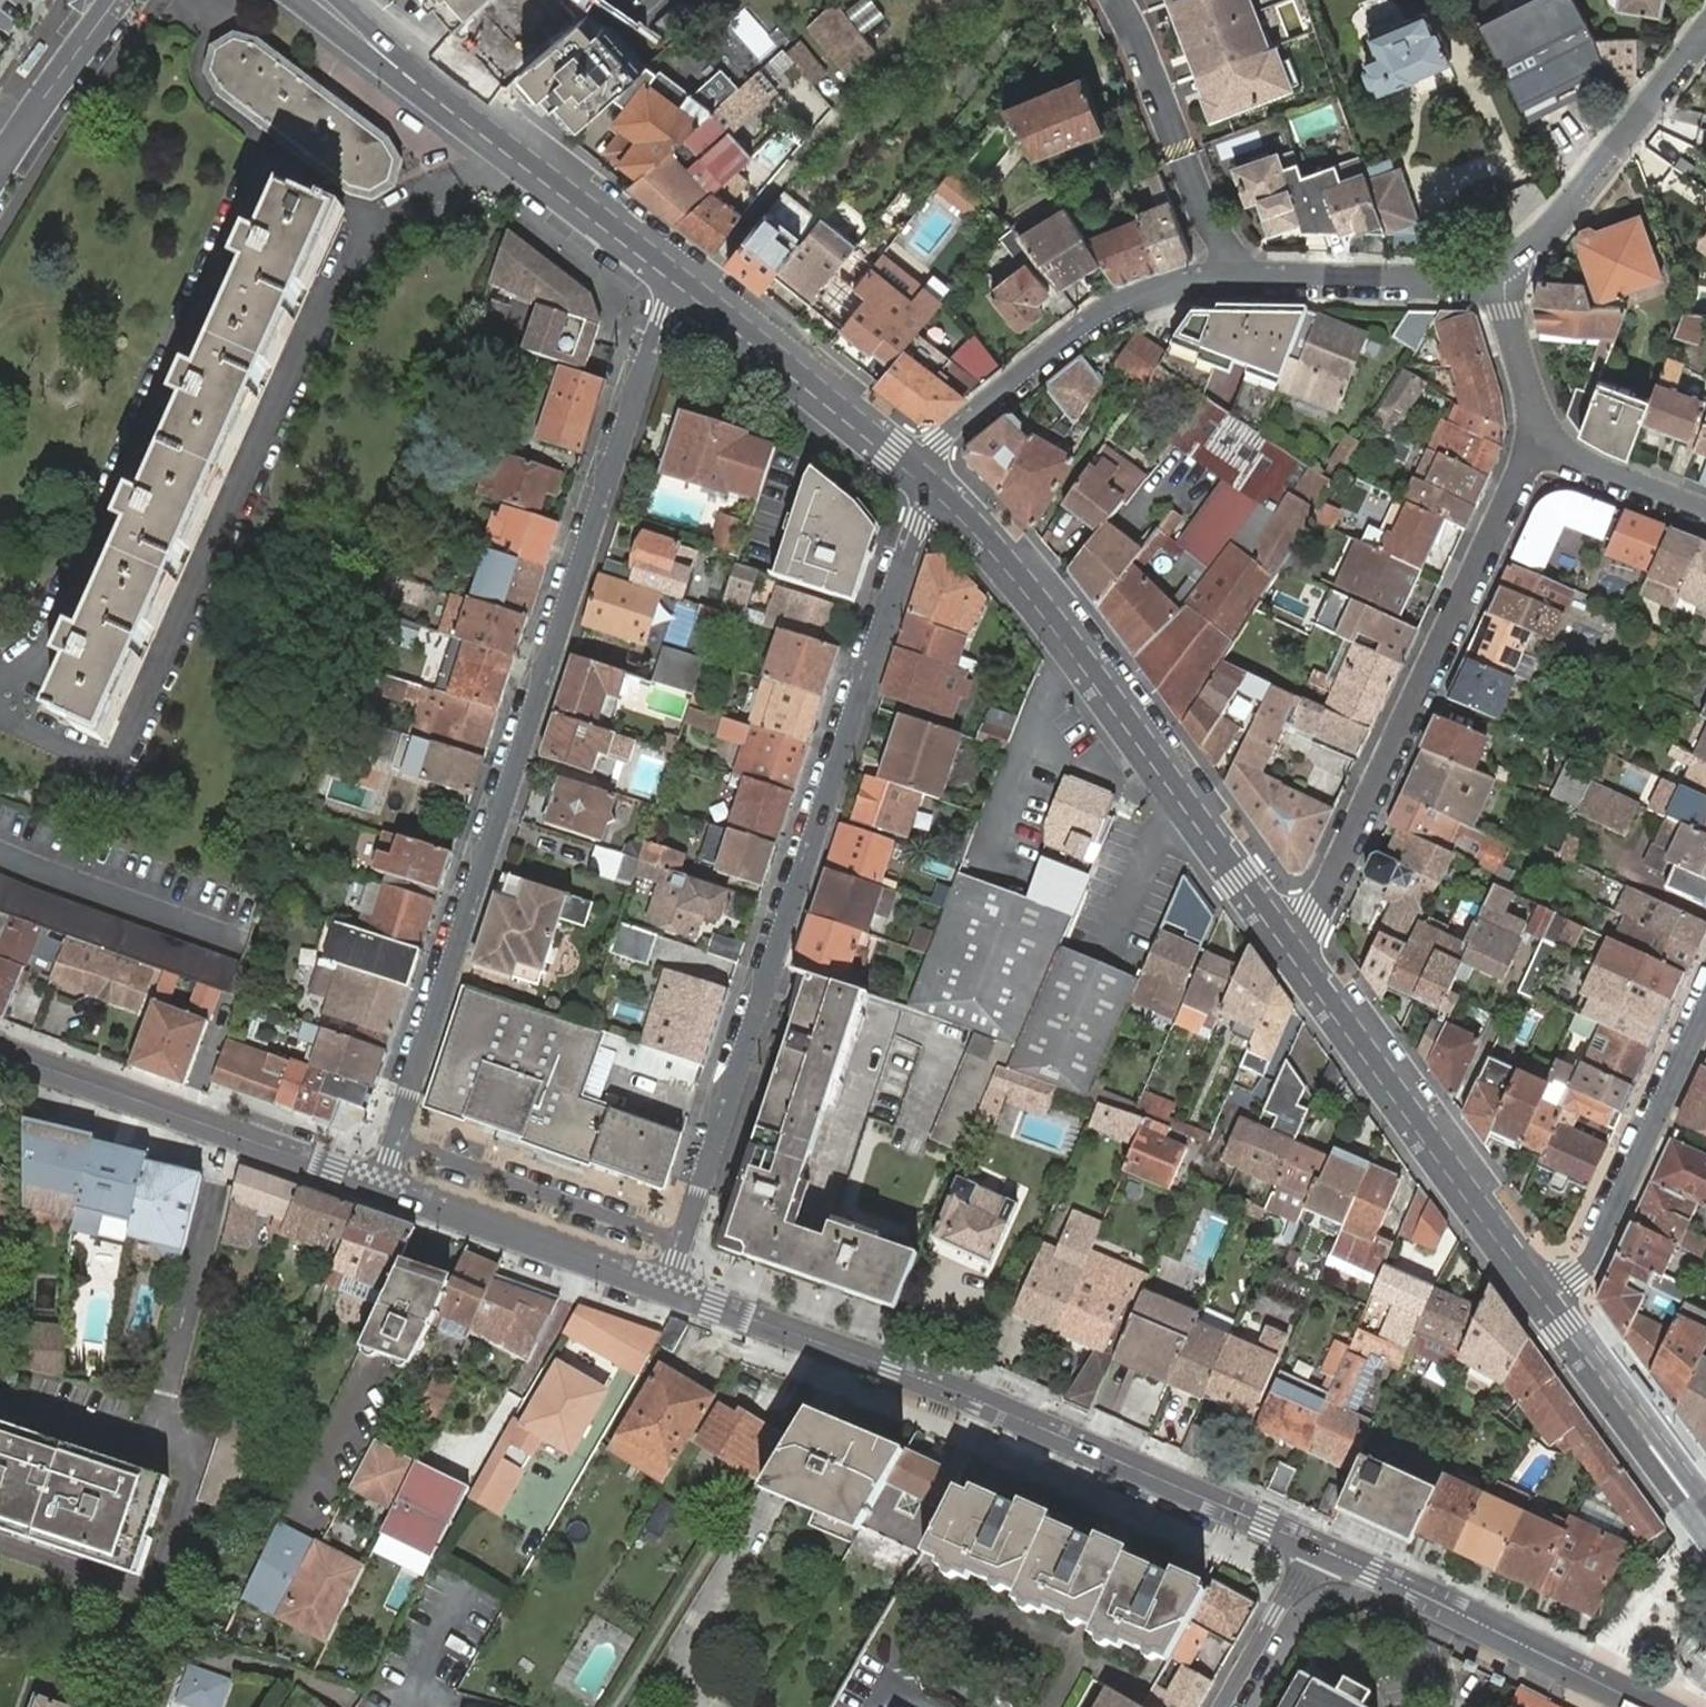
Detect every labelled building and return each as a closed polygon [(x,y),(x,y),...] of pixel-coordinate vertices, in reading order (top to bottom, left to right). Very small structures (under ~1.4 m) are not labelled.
[(457,25),(486,0),(428,0),(434,7),(438,3),(456,24),(457,25)] [(546,41),(591,0),(509,0),(546,41)] [(1047,0),(1033,0),(1037,9),(1048,2),(1047,0)] [(1172,1),(1180,23),(1188,19),(1180,0),(1175,0),(1172,1)] [(1248,0),(1180,0),(1188,19),(1180,23),(1182,39),(1253,12),(1248,0)] [(1530,73),(1559,59),(1563,67),(1578,59),(1574,51),(1577,50),(1552,0),(1494,0),(1530,73)] [(1617,9),(1661,16),(1664,0),(1619,0),(1617,9)] [(852,14),(862,28),(880,16),(869,1),(852,14)] [(808,24),(850,74),(878,51),(841,6),(840,7),(836,2),(808,24)] [(656,22),(671,39),(688,25),(673,7),(656,22)] [(1377,85),(1380,92),(1393,86),(1393,87),(1446,65),(1446,64),(1447,63),(1448,63),(1449,62),(1450,61),(1450,60),(1450,59),(1450,58),(1439,30),(1438,30),(1437,30),(1436,30),(1435,30),(1435,29),(1428,16),(1427,11),(1405,20),(1393,26),(1388,14),(1366,23),(1372,35),(1371,36),(1371,37),(1379,54),(1367,60),(1369,67),(1367,68),(1366,71),(1371,85),(1375,85),(1377,85)] [(1253,12),(1182,39),(1188,51),(1191,52),(1199,48),(1208,70),(1267,48),(1253,12)] [(584,123),(613,96),(644,69),(606,26),(605,24),(599,29),(587,15),(545,52),(525,70),(544,93),(545,94),(548,91),(557,103),(563,98),(584,123)] [(1477,41),(1487,36),(1477,17),(1467,21),(1477,41)] [(948,45),(955,50),(968,33),(961,28),(948,45)] [(488,76),(504,89),(525,70),(545,52),(532,38),(488,76)] [(799,38),(770,62),(797,94),(826,69),(799,38)] [(1635,39),(1596,39),(1609,74),(1628,95),(1641,78),(1635,75),(1635,39)] [(322,166),(330,172),(339,179),(351,189),(371,194),(390,183),(396,162),(386,144),(256,45),(236,41),(217,52),(212,73),(223,90),(322,166)] [(1267,48),(1208,70),(1217,94),(1209,96),(1206,97),(1208,108),(1213,116),(1290,86),(1274,45),(1267,48)] [(1199,48),(1191,52),(1200,74),(1208,70),(1199,48)] [(649,64),(644,69),(613,96),(630,109),(620,121),(629,127),(611,151),(642,175),(733,94),(711,77),(693,94),(662,68),(659,71),(649,64)] [(721,68),(711,77),(733,94),(739,88),(721,68)] [(1208,70),(1200,74),(1209,96),(1217,94),(1208,70)] [(630,186),(677,222),(721,183),(722,184),(752,158),(729,133),(775,91),(758,71),(733,94),(642,175),(630,186)] [(1006,108),(1036,155),(1070,142),(1074,141),(1083,138),(1086,136),(1105,128),(1084,76),(1062,85),(1057,87),(1006,108)] [(1247,200),(1259,196),(1271,230),(1283,233),(1290,224),(1290,221),(1295,219),(1299,232),(1321,233),(1384,233),(1416,234),(1412,222),(1419,220),(1400,165),(1393,167),(1389,157),(1362,166),(1362,169),(1340,177),(1334,162),(1301,174),(1296,161),(1283,165),(1279,153),(1267,158),(1266,154),(1252,159),(1253,163),(1236,169),(1239,177),(1238,185),(1244,191),(1247,200)] [(1357,154),(1334,162),(1340,177),(1362,169),(1362,166),(1357,154)] [(721,183),(677,222),(714,251),(721,242),(735,252),(767,213),(752,202),(761,191),(739,174),(725,188),(721,185),(722,184),(721,183)] [(1156,192),(1166,189),(1161,175),(1151,179),(1156,192)] [(967,184),(958,196),(968,204),(973,208),(982,199),(967,184)] [(215,343),(268,367),(311,272),(337,214),(331,211),(334,205),(324,201),(314,196),(311,202),(284,190),(284,191),(276,188),(255,236),(250,234),(248,240),(241,255),(238,261),(243,263),(208,341),(215,343)] [(1161,269),(1193,258),(1166,189),(1156,192),(1162,205),(1147,211),(1139,214),(1142,219),(1161,269)] [(952,203),(935,190),(893,242),(899,247),(874,278),(867,272),(855,288),(867,298),(842,329),(872,352),(931,280),(916,268),(968,204),(958,196),(952,203)] [(783,193),(767,213),(735,252),(728,261),(763,290),(769,283),(775,275),(818,221),(783,193)] [(1068,207),(1020,236),(1032,251),(1061,288),(1103,263),(1089,240),(1068,207)] [(1624,232),(1643,225),(1640,216),(1621,223),(1624,232)] [(1117,284),(1161,269),(1142,219),(1089,240),(1103,263),(1117,284)] [(854,250),(819,221),(818,221),(775,275),(811,304),(854,250)] [(1591,280),(1585,282),(1590,301),(1598,299),(1599,300),(1619,294),(1620,296),(1622,294),(1622,293),(1662,278),(1643,225),(1624,232),(1621,223),(1600,230),(1594,227),(1586,230),(1583,236),(1577,239),(1591,280)] [(1019,261),(1032,251),(1013,228),(1001,237),(1019,261)] [(593,295),(509,231),(489,284),(540,303),(525,351),(585,371),(601,323),(593,295)] [(241,255),(248,240),(242,237),(235,252),(241,255)] [(811,304),(842,329),(867,298),(855,288),(867,272),(873,265),(854,250),(811,304)] [(1049,292),(1027,264),(992,293),(1020,328),(1042,310),(1036,302),(1047,293),(1049,292)] [(1544,279),(1540,278),(1534,303),(1592,306),(1590,301),(1585,282),(1575,282),(1544,279)] [(1616,336),(1627,308),(1592,306),(1534,303),(1537,329),(1602,334),(1602,342),(1592,369),(1602,373),(1616,336)] [(1230,415),(1240,422),(1260,435),(1278,388),(1281,380),(1288,361),(1305,317),(1288,310),(1285,316),(1271,310),(1268,315),(1253,310),(1251,315),(1237,310),(1235,316),(1218,309),(1214,315),(1210,323),(1193,316),(1176,340),(1171,346),(1200,356),(1198,362),(1215,367),(1231,374),(1235,363),(1249,368),(1230,415)] [(1436,320),(1441,312),(1410,311),(1393,338),(1416,352),(1436,320)] [(1467,312),(1441,312),(1436,320),(1444,347),(1440,349),(1445,367),(1455,367),(1488,357),(1476,319),(1467,312)] [(1696,341),(1705,316),(1692,314),(1683,312),(1675,334),(1696,341)] [(1281,380),(1278,388),(1336,412),(1366,334),(1321,316),(1302,366),(1288,361),(1281,380)] [(1602,334),(1537,329),(1539,335),(1601,341),(1602,334)] [(937,419),(1002,366),(976,334),(950,360),(917,333),(877,382),(926,419),(937,419)] [(1151,344),(1135,335),(1115,365),(1130,376),(1151,344)] [(167,451),(220,474),(268,367),(215,343),(208,341),(194,371),(190,369),(188,375),(181,391),(178,397),(182,399),(160,447),(167,451)] [(1131,376),(1145,386),(1159,366),(1166,355),(1166,354),(1151,344),(1130,376),(1131,376)] [(1180,381),(1204,397),(1215,367),(1198,362),(1200,356),(1171,346),(1166,354),(1166,355),(1159,366),(1180,381)] [(1500,398),(1488,357),(1455,367),(1462,387),(1457,388),(1464,409),(1504,430),(1500,398)] [(1046,388),(1060,405),(1065,413),(1074,424),(1102,385),(1103,380),(1098,374),(1093,374),(1082,358),(1046,388)] [(1652,397),(1642,423),(1689,440),(1687,446),(1680,444),(1669,470),(1685,476),(1695,449),(1705,419),(1705,401),(1704,400),(1705,397),(1690,392),(1686,390),(1674,385),(1676,380),(1678,375),(1681,365),(1666,359),(1655,389),(1652,397)] [(583,452),(605,383),(563,370),(551,366),(548,376),(559,381),(540,439),(583,452)] [(1167,399),(1180,381),(1159,366),(1145,386),(1167,399)] [(1424,384),(1404,371),(1380,410),(1373,421),(1394,434),(1401,422),(1424,384)] [(181,391),(188,375),(181,373),(174,387),(181,391)] [(1594,396),(1581,428),(1616,441),(1631,448),(1633,448),(1642,423),(1652,397),(1650,397),(1634,390),(1600,378),(1594,396)] [(1567,415),(1580,431),(1581,428),(1594,396),(1577,389),(1567,414),(1567,415)] [(1169,443),(1205,468),(1240,422),(1230,415),(1204,397),(1169,443)] [(1501,447),(1504,430),(1464,409),(1457,405),(1435,454),(1441,457),(1489,478),(1501,447)] [(703,422),(682,415),(679,423),(674,440),(671,449),(665,467),(663,473),(757,504),(776,446),(718,427),(703,422)] [(964,460),(998,495),(1030,442),(1021,433),(1022,426),(1014,418),(1006,418),(965,452),(964,460)] [(1695,449),(1705,454),(1705,419),(1695,449)] [(1059,422),(1054,431),(1066,438),(1071,429),(1059,422)] [(1240,422),(1205,468),(1219,478),(1261,507),(1278,518),(1291,498),(1292,498),(1310,468),(1260,435),(1240,422)] [(1352,455),(1360,443),(1348,435),(1330,464),(1342,472),(1349,460),(1352,455)] [(1032,529),(1034,530),(1035,529),(1074,462),(1032,438),(1030,442),(998,495),(1032,529)] [(1099,533),(1106,525),(1110,520),(1123,502),(1127,506),(1141,488),(1148,479),(1124,462),(1104,446),(1064,506),(1099,533)] [(119,557),(172,581),(220,474),(167,451),(160,447),(139,496),(134,494),(131,500),(125,515),(122,521),(127,523),(113,554),(119,557)] [(546,493),(553,471),(489,450),(486,458),(489,458),(478,493),(539,512),(546,493)] [(1488,479),(1489,478),(1441,457),(1435,454),(1430,452),(1417,480),(1406,503),(1410,505),(1444,521),(1448,522),(1465,529),(1475,508),(1488,479)] [(1349,460),(1363,467),(1366,461),(1352,455),(1349,460)] [(426,460),(420,476),(431,479),(435,469),(437,464),(426,460)] [(1342,472),(1341,473),(1356,480),(1363,467),(1349,460),(1342,472)] [(1136,658),(1184,725),(1223,662),(1251,615),(1259,603),(1276,576),(1277,576),(1282,568),(1294,550),(1312,520),(1316,514),(1316,513),(1323,502),(1334,484),(1310,468),(1292,498),(1291,498),(1278,518),(1261,507),(1219,478),(1178,546),(1187,553),(1176,567),(1193,579),(1179,596),(1174,609),(1138,573),(1130,566),(1098,608),(1136,658)] [(431,479),(442,482),(446,473),(435,469),(431,479)] [(562,474),(553,471),(546,493),(555,496),(562,474)] [(785,580),(855,603),(865,574),(868,564),(869,561),(874,544),(878,532),(878,531),(856,506),(819,475),(785,580)] [(1511,562),(1539,574),(1562,522),(1613,544),(1624,520),(1614,515),(1616,509),(1548,483),(1522,538),(1512,560),(1511,562)] [(119,512),(125,515),(131,500),(125,497),(119,512)] [(1316,514),(1312,520),(1332,530),(1341,510),(1323,502),(1316,513),(1316,514)] [(1433,546),(1444,521),(1410,505),(1394,539),(1386,535),(1378,551),(1422,570),(1433,546)] [(545,568),(558,526),(503,509),(500,517),(494,515),(486,540),(493,542),(489,551),(545,568)] [(1164,524),(1158,530),(1167,537),(1181,518),(1173,511),(1164,524)] [(1669,530),(1627,514),(1609,554),(1650,571),(1669,530)] [(738,558),(749,526),(722,517),(712,550),(738,558)] [(1097,606),(1098,608),(1130,566),(1134,562),(1141,553),(1126,541),(1106,525),(1099,533),(1069,571),(1086,592),(1097,606)] [(1378,551),(1386,535),(1372,529),(1365,545),(1378,551)] [(1158,530),(1154,535),(1164,543),(1168,538),(1167,537),(1158,530)] [(1678,599),(1704,543),(1669,530),(1650,571),(1640,592),(1674,608),(1678,599)] [(638,571),(634,584),(676,598),(680,585),(684,571),(690,573),(697,552),(680,546),(644,534),(633,569),(638,571)] [(1141,553),(1134,562),(1142,569),(1164,543),(1154,535),(1146,547),(1141,553)] [(1178,546),(1168,538),(1164,543),(1182,558),(1187,553),(1178,546)] [(1365,545),(1359,542),(1355,549),(1363,553),(1349,584),(1341,580),(1337,588),(1400,616),(1422,570),(1378,551),(1365,545)] [(1704,543),(1678,599),(1698,609),(1696,613),(1705,618),(1705,544),(1704,543)] [(487,550),(477,546),(474,555),(485,558),(487,550)] [(1355,549),(1341,580),(1349,584),(1363,553),(1355,549)] [(471,600),(529,619),(545,568),(489,551),(487,550),(485,558),(492,561),(480,597),(473,594),(471,600)] [(1304,554),(1294,550),(1282,568),(1293,573),(1304,554)] [(103,735),(172,581),(119,557),(113,554),(78,632),(74,629),(71,635),(64,650),(61,657),(66,659),(44,707),(51,710),(51,711),(80,724),(103,735)] [(1309,581),(1318,561),(1304,554),(1293,573),(1309,581)] [(928,558),(899,650),(956,668),(959,656),(965,637),(985,597),(943,557),(928,558)] [(492,561),(485,558),(473,594),(480,597),(492,561)] [(734,568),(736,560),(730,558),(728,566),(734,568)] [(1134,562),(1130,566),(1138,573),(1142,569),(1134,562)] [(720,613),(781,631),(824,646),(836,608),(776,589),(774,597),(770,601),(765,615),(744,609),(757,571),(736,565),(720,613)] [(1487,614),(1547,640),(1559,614),(1562,615),(1572,594),(1509,567),(1499,588),(1487,614)] [(690,573),(684,571),(680,585),(676,598),(682,600),(690,573)] [(601,577),(585,624),(645,644),(660,596),(601,577)] [(471,600),(457,596),(445,635),(453,637),(458,639),(471,600)] [(468,642),(516,658),(529,619),(471,600),(458,639),(468,642)] [(1417,630),(1358,603),(1342,638),(1346,640),(1402,664),(1417,630)] [(699,621),(716,627),(720,613),(703,607),(699,621)] [(1538,661),(1547,640),(1487,614),(1465,660),(1514,680),(1528,685),(1532,675),(1517,668),(1523,654),(1538,661)] [(1642,627),(1637,639),(1655,647),(1660,636),(1642,627)] [(816,695),(824,698),(834,667),(840,650),(824,646),(781,631),(774,653),(771,662),(766,679),(816,695)] [(58,648),(64,650),(71,635),(65,633),(58,648)] [(1671,656),(1678,643),(1664,636),(1658,649),(1671,656)] [(499,711),(516,658),(468,642),(458,639),(453,637),(446,658),(461,663),(456,680),(442,675),(436,692),(450,696),(499,711)] [(1314,672),(1309,683),(1379,714),(1402,664),(1346,640),(1343,647),(1354,651),(1339,683),(1329,679),(1314,672)] [(1343,647),(1329,679),(1339,683),(1354,651),(1343,647)] [(680,692),(694,695),(704,662),(666,650),(656,684),(680,692)] [(899,650),(884,695),(952,717),(960,694),(967,696),(971,683),(964,681),(967,672),(956,668),(899,650)] [(1517,668),(1532,675),(1538,661),(1523,654),(1517,668)] [(956,668),(967,672),(974,674),(978,662),(959,656),(956,668)] [(575,657),(556,716),(595,729),(612,734),(619,712),(615,711),(619,698),(627,674),(575,657)] [(446,658),(442,675),(456,680),(461,663),(446,658)] [(1465,660),(1447,699),(1497,720),(1514,680),(1465,660)] [(1235,740),(1244,746),(1271,687),(1272,686),(1223,662),(1184,725),(1213,766),(1222,752),(1231,738),(1235,740)] [(367,669),(351,664),(346,679),(371,687),(372,682),(364,679),(367,669)] [(483,759),(499,711),(450,696),(436,692),(435,691),(367,669),(364,679),(372,682),(371,687),(430,706),(419,738),(436,744),(483,759)] [(750,727),(808,746),(824,698),(816,695),(766,679),(750,727)] [(1309,683),(1301,700),(1371,731),(1379,714),(1309,683)] [(1244,746),(1226,783),(1291,874),(1305,873),(1350,777),(1345,776),(1337,772),(1326,795),(1295,782),(1295,781),(1279,774),(1281,769),(1272,764),(1278,752),(1288,732),(1296,735),(1299,729),(1360,755),(1371,731),(1301,700),(1271,687),(1244,746)] [(1648,706),(1653,695),(1652,695),(1639,689),(1633,699),(1648,706)] [(793,793),(808,746),(750,727),(726,719),(726,720),(690,708),(685,722),(721,734),(721,736),(746,744),(738,767),(730,764),(728,772),(734,774),(747,778),(793,793)] [(1006,750),(1018,719),(991,711),(979,742),(980,742),(1006,750)] [(909,718),(901,715),(879,781),(920,795),(938,800),(959,735),(909,718)] [(556,716),(542,756),(593,772),(597,759),(601,760),(625,769),(626,766),(628,760),(634,741),(612,734),(595,729),(556,716)] [(1439,718),(1423,750),(1473,771),(1487,738),(1439,718)] [(419,738),(404,733),(393,769),(408,774),(419,738)] [(674,754),(680,738),(667,734),(661,750),(674,754)] [(1695,757),(1705,762),(1705,735),(1695,757)] [(471,794),(483,759),(436,744),(419,738),(408,774),(424,779),(440,784),(437,796),(468,806),(471,794)] [(1695,757),(1676,747),(1672,756),(1693,766),(1683,788),(1705,799),(1705,762),(1695,757)] [(1319,764),(1337,772),(1345,776),(1351,759),(1326,748),(1319,764)] [(1493,780),(1485,775),(1477,773),(1473,771),(1423,750),(1402,796),(1455,820),(1458,821),(1472,828),(1493,780)] [(1580,809),(1592,783),(1595,776),(1569,763),(1553,796),(1580,809)] [(776,846),(793,793),(747,778),(734,774),(730,785),(743,790),(730,831),(732,832),(776,846)] [(1592,783),(1599,787),(1603,778),(1596,774),(1595,776),(1592,783)] [(616,796),(615,795),(559,777),(544,824),(600,842),(616,796)] [(920,795),(879,781),(868,777),(855,820),(906,837),(909,829),(912,821),(920,795)] [(1116,814),(1121,802),(1115,801),(1116,798),(1066,779),(1048,825),(1048,846),(1066,853),(1084,860),(1095,865),(1102,847),(1113,823),(1116,814)] [(1625,837),(1640,805),(1599,787),(1592,783),(1580,809),(1577,815),(1578,816),(1625,837)] [(317,805),(322,791),(310,787),(305,801),(317,805)] [(1683,788),(1668,819),(1685,827),(1705,837),(1705,799),(1683,788)] [(1402,796),(1388,825),(1392,826),(1398,830),(1444,851),(1452,834),(1489,852),(1481,868),(1497,876),(1502,865),(1511,847),(1495,839),(1472,828),(1458,821),(1455,820),(1402,796)] [(1685,827),(1668,819),(1656,845),(1660,847),(1656,857),(1668,864),(1676,867),(1666,889),(1705,907),(1705,837),(1685,827)] [(721,865),(730,839),(719,834),(721,828),(712,825),(702,859),(721,865)] [(841,825),(827,869),(875,885),(878,886),(893,841),(841,825)] [(763,887),(776,846),(732,832),(730,831),(721,828),(719,834),(730,839),(719,873),(763,887)] [(1414,873),(1438,883),(1452,854),(1444,851),(1398,830),(1395,837),(1385,859),(1414,873)] [(959,839),(971,843),(974,835),(962,831),(959,839)] [(401,838),(387,833),(380,855),(375,871),(378,871),(386,874),(383,884),(437,901),(440,891),(452,854),(401,838)] [(1559,854),(1574,861),(1583,842),(1568,835),(1559,854)] [(951,860),(963,863),(971,843),(959,839),(951,860)] [(290,853),(293,845),(285,842),(283,851),(290,853)] [(684,854),(646,842),(643,851),(640,859),(639,860),(666,869),(678,873),(678,872),(684,854)] [(616,882),(624,855),(604,848),(600,847),(591,874),(616,882)] [(1553,866),(1559,854),(1547,848),(1541,860),(1553,866)] [(1438,883),(1445,887),(1453,872),(1456,865),(1459,858),(1452,854),(1438,883)] [(635,874),(639,860),(640,859),(625,855),(624,855),(616,882),(630,887),(635,874)] [(1420,922),(1423,915),(1438,883),(1414,873),(1385,859),(1377,856),(1373,857),(1365,874),(1367,879),(1385,888),(1393,891),(1390,898),(1400,904),(1386,937),(1399,943),(1408,947),(1420,922)] [(940,886),(952,890),(959,874),(963,863),(951,860),(950,859),(940,886)] [(724,893),(726,888),(695,878),(678,872),(678,873),(666,869),(639,860),(635,874),(662,882),(650,920),(695,936),(700,919),(702,913),(718,918),(720,915),(721,915),(726,913),(729,903),(726,897),(725,897),(726,894),(724,893)] [(1505,888),(1514,871),(1502,865),(1497,876),(1494,883),(1505,888)] [(827,869),(811,917),(859,932),(860,933),(870,936),(885,888),(878,886),(875,885),(827,869)] [(378,871),(375,882),(383,884),(386,874),(378,871)] [(497,896),(475,965),(514,978),(519,964),(543,971),(543,970),(547,961),(551,945),(556,932),(559,923),(560,918),(585,926),(593,903),(593,902),(568,894),(527,881),(504,873),(497,896)] [(1018,1047),(1059,948),(1072,918),(1060,913),(959,874),(909,1006),(1018,1047)] [(241,963),(36,890),(0,875),(0,910),(13,915),(32,923),(68,936),(103,949),(110,951),(165,970),(178,975),(200,983),(220,991),(230,994),(241,963)] [(1215,917),(1185,876),(1175,900),(1160,932),(1139,982),(1131,1000),(1142,1005),(1148,992),(1166,999),(1160,1012),(1172,1016),(1200,950),(1215,917)] [(383,884),(375,882),(372,889),(381,892),(371,924),(362,921),(359,930),(421,949),(437,901),(383,884)] [(1512,892),(1505,888),(1494,883),(1484,903),(1484,905),(1475,922),(1466,944),(1471,946),(1465,960),(1474,965),(1501,978),(1518,943),(1527,923),(1504,913),(1514,893),(1512,892)] [(1630,896),(1633,889),(1620,883),(1616,890),(1630,896)] [(933,904),(945,908),(952,890),(940,886),(933,904)] [(1381,894),(1390,898),(1393,891),(1385,888),(1381,894)] [(1705,933),(1705,924),(1639,892),(1633,889),(1630,896),(1636,899),(1627,917),(1698,950),(1705,933)] [(267,890),(264,899),(279,903),(282,895),(267,890)] [(1543,938),(1555,912),(1539,905),(1527,931),(1543,938)] [(1575,922),(1570,919),(1555,912),(1543,938),(1542,941),(1555,947),(1557,948),(1562,950),(1575,922)] [(716,925),(718,918),(702,913),(700,919),(716,925)] [(32,923),(13,915),(0,947),(0,1019),(3,1020),(25,970),(26,969),(40,931),(30,928),(32,923)] [(1390,986),(1416,999),(1446,934),(1449,927),(1423,915),(1420,922),(1408,947),(1399,967),(1390,986)] [(811,917),(794,970),(802,972),(809,975),(843,986),(848,971),(859,974),(867,952),(865,952),(871,937),(870,936),(860,933),(859,932),(811,917)] [(1687,974),(1698,950),(1627,917),(1616,941),(1687,974)] [(648,966),(658,936),(619,924),(615,934),(610,952),(609,954),(648,966)] [(912,950),(927,955),(936,932),(921,926),(912,950)] [(409,988),(421,949),(359,930),(354,928),(342,967),(327,1012),(361,1023),(356,1039),(389,1050),(394,1034),(409,988)] [(1335,937),(1341,944),(1349,934),(1340,928),(1335,937)] [(738,963),(744,944),(714,934),(707,953),(738,963)] [(1386,937),(1380,934),(1362,974),(1382,1003),(1388,990),(1390,986),(1399,967),(1408,947),(1399,943),(1386,937)] [(1466,982),(1474,965),(1465,960),(1471,946),(1466,944),(1446,934),(1416,999),(1438,1009),(1436,1013),(1418,1052),(1428,1067),(1448,1026),(1447,1025),(1452,1015),(1441,1010),(1456,978),(1466,982)] [(1674,1002),(1687,974),(1616,941),(1610,938),(1606,946),(1613,948),(1603,969),(1674,1002)] [(1542,977),(1555,947),(1542,941),(1528,971),(1542,977)] [(87,992),(101,955),(65,942),(52,979),(87,992)] [(1277,984),(1250,946),(1242,967),(1221,1013),(1236,1020),(1230,1033),(1246,1040),(1243,1046),(1249,1049),(1277,984)] [(1131,1000),(1139,982),(1112,970),(1107,968),(1059,948),(1018,1047),(1017,1048),(1008,1070),(1058,1087),(1090,1099),(1094,1088),(1131,1000)] [(107,958),(110,951),(103,949),(101,955),(87,992),(139,1011),(152,975),(107,958)] [(162,979),(165,970),(110,951),(107,958),(152,975),(162,979)] [(1242,967),(1207,952),(1185,1002),(1210,1013),(1203,1027),(1213,1031),(1217,1022),(1216,1022),(1217,1017),(1220,1012),(1221,1013),(1242,967)] [(519,964),(514,978),(518,979),(532,983),(539,986),(539,984),(543,971),(519,964)] [(1660,1033),(1674,1002),(1603,969),(1591,964),(1588,970),(1588,971),(1599,976),(1588,999),(1660,1033)] [(209,1021),(220,991),(200,983),(195,999),(192,1007),(187,1005),(185,1013),(167,1006),(173,991),(178,975),(165,970),(162,979),(154,1001),(131,1066),(171,1081),(186,1086),(185,1086),(209,1021)] [(724,1008),(729,990),(668,970),(662,989),(673,992),(655,1049),(705,1067),(708,1056),(724,1008)] [(848,971),(843,986),(855,990),(859,974),(848,971)] [(1531,998),(1542,977),(1528,971),(1519,992),(1531,998)] [(863,1014),(870,995),(855,990),(843,986),(809,975),(803,994),(800,1005),(806,1007),(780,1087),(774,1085),(753,1149),(759,1152),(730,1240),(751,1247),(748,1257),(814,1280),(817,1274),(880,1295),(877,1302),(896,1309),(918,1255),(878,1241),(832,1225),(828,1239),(796,1229),(810,1184),(803,1182),(828,1104),(837,1107),(844,1085),(842,1084),(856,1040),(858,1040),(865,1017),(863,1017),(863,1014)] [(1466,982),(1456,978),(1441,1010),(1452,1015),(1456,1005),(1459,999),(1466,982)] [(1294,1008),(1277,984),(1249,1049),(1248,1051),(1241,1067),(1251,1072),(1264,1077),(1271,1061),(1294,1008)] [(665,1190),(683,1135),(611,1110),(600,1105),(580,1098),(598,1047),(603,1032),(467,987),(429,1105),(494,1129),(508,1134),(536,1144),(575,1157),(584,1161),(593,1164),(623,1175),(631,1178),(665,1190)] [(645,1046),(655,1049),(673,992),(662,989),(645,1046)] [(192,1007),(195,999),(173,991),(167,1006),(185,1013),(187,1005),(192,1007)] [(1142,1005),(1160,1012),(1166,999),(1148,992),(1142,1005)] [(1527,1006),(1531,998),(1519,992),(1515,1000),(1527,1006)] [(1653,1048),(1660,1033),(1588,999),(1573,992),(1566,1009),(1576,1015),(1601,1026),(1653,1048)] [(1532,998),(1531,998),(1527,1006),(1545,1016),(1550,1007),(1532,998)] [(1210,1013),(1185,1002),(1173,1027),(1199,1038),(1203,1027),(1210,1013)] [(33,1014),(39,1016),(42,1009),(36,1007),(33,1014)] [(1601,1026),(1576,1015),(1570,1028),(1595,1039),(1601,1026)] [(1428,1067),(1453,1100),(1480,1042),(1448,1026),(1428,1067)] [(1634,1088),(1653,1048),(1601,1026),(1595,1039),(1583,1066),(1634,1088)] [(1213,1031),(1203,1027),(1199,1038),(1208,1042),(1213,1031)] [(131,1055),(139,1034),(123,1028),(115,1050),(131,1055)] [(383,1068),(389,1050),(356,1039),(350,1036),(340,1033),(327,1028),(321,1046),(344,1055),(383,1068)] [(701,1066),(655,1049),(645,1046),(604,1031),(603,1032),(598,1047),(617,1054),(614,1063),(662,1080),(671,1077),(694,1085),(701,1066)] [(963,1153),(976,1120),(999,1067),(1008,1070),(1017,1048),(996,1042),(976,1033),(968,1053),(930,1140),(963,1153)] [(235,1044),(232,1053),(250,1060),(260,1064),(264,1054),(235,1044)] [(376,1089),(383,1068),(344,1055),(321,1046),(314,1067),(348,1080),(376,1089)] [(617,1054),(598,1047),(580,1098),(600,1105),(614,1063),(617,1054)] [(222,1082),(239,1089),(250,1060),(232,1053),(222,1081),(222,1082)] [(277,1102),(291,1065),(272,1058),(264,1054),(260,1064),(250,1060),(239,1089),(277,1102)] [(1509,1095),(1518,1074),(1520,1071),(1489,1058),(1479,1081),(1463,1114),(1485,1146),(1492,1131),(1509,1095)] [(369,1110),(376,1089),(348,1080),(314,1067),(292,1059),(291,1065),(277,1102),(331,1122),(342,1094),(348,1097),(353,1104),(369,1110)] [(1285,1064),(1277,1083),(1273,1092),(1262,1116),(1257,1127),(1239,1168),(1277,1185),(1295,1143),(1300,1132),(1309,1110),(1299,1105),(1306,1088),(1287,1060),(1285,1064)] [(1343,1076),(1331,1060),(1315,1097),(1331,1103),(1343,1076)] [(1522,1145),(1543,1100),(1544,1097),(1548,1088),(1550,1084),(1547,1083),(1553,1068),(1540,1062),(1534,1074),(1532,1081),(1518,1074),(1509,1095),(1492,1131),(1522,1145)] [(1623,1113),(1634,1088),(1583,1066),(1577,1062),(1573,1071),(1556,1062),(1553,1068),(1547,1083),(1550,1084),(1553,1085),(1555,1082),(1565,1086),(1572,1090),(1616,1110),(1623,1113)] [(1050,1109),(1058,1087),(1008,1070),(999,1067),(976,1120),(994,1126),(998,1114),(1000,1114),(1004,1101),(1021,1107),(1024,1099),(1050,1109)] [(1251,1072),(1241,1067),(1236,1078),(1233,1085),(1226,1101),(1232,1104),(1240,1088),(1243,1090),(1246,1083),(1251,1072)] [(1693,1095),(1705,1101),(1705,1069),(1693,1095)] [(1165,1084),(1151,1078),(1145,1091),(1159,1097),(1165,1084)] [(1564,1109),(1572,1090),(1565,1086),(1556,1106),(1543,1100),(1522,1145),(1543,1154),(1562,1113),(1563,1110),(1564,1109)] [(1138,1106),(1094,1088),(1090,1099),(1099,1103),(1135,1115),(1138,1106)] [(1615,1130),(1623,1113),(1616,1110),(1572,1090),(1564,1109),(1563,1110),(1562,1113),(1577,1120),(1579,1115),(1580,1114),(1609,1127),(1615,1130)] [(1145,1091),(1138,1106),(1135,1115),(1146,1118),(1171,1128),(1175,1121),(1169,1119),(1175,1105),(1159,1097),(1145,1091)] [(344,1129),(353,1104),(348,1097),(342,1094),(331,1122),(331,1125),(344,1129)] [(1680,1122),(1705,1135),(1705,1101),(1693,1095),(1680,1122)] [(1232,1104),(1226,1101),(1221,1112),(1228,1115),(1232,1104)] [(1135,1115),(1099,1103),(1090,1124),(1136,1143),(1142,1129),(1146,1118),(1135,1115)] [(1562,1113),(1543,1154),(1538,1166),(1555,1174),(1550,1185),(1552,1189),(1561,1193),(1565,1191),(1570,1181),(1587,1189),(1607,1146),(1572,1130),(1577,1120),(1562,1113)] [(1171,1128),(1146,1118),(1142,1129),(1136,1143),(1125,1171),(1171,1191),(1187,1149),(1183,1148),(1166,1140),(1168,1136),(1171,1128)] [(1239,1168),(1257,1127),(1240,1118),(1222,1161),(1239,1168)] [(93,1135),(23,1119),(22,1199),(75,1211),(91,1142),(93,1135)] [(1211,1136),(1175,1121),(1171,1128),(1208,1143),(1211,1136)] [(1652,1182),(1699,1204),(1705,1208),(1705,1156),(1672,1139),(1652,1182)] [(150,1155),(91,1142),(75,1211),(72,1226),(131,1238),(148,1163),(150,1155)] [(1295,1143),(1277,1185),(1272,1197),(1280,1201),(1285,1189),(1308,1199),(1316,1178),(1321,1181),(1330,1158),(1329,1157),(1295,1143)] [(1347,1165),(1330,1158),(1321,1181),(1316,1178),(1308,1199),(1309,1199),(1306,1207),(1345,1223),(1370,1168),(1347,1165)] [(183,1260),(202,1176),(148,1163),(131,1238),(161,1247),(166,1256),(183,1260)] [(302,1187),(241,1166),(236,1188),(223,1242),(247,1249),(250,1238),(251,1233),(257,1210),(278,1218),(273,1232),(282,1235),(289,1221),(302,1187)] [(1371,1166),(1370,1168),(1345,1223),(1341,1233),(1332,1252),(1382,1274),(1385,1266),(1394,1247),(1395,1244),(1377,1236),(1402,1180),(1371,1166)] [(7,1228),(17,1186),(14,1185),(16,1175),(4,1172),(0,1171),(0,1227),(7,1228)] [(1211,1176),(1207,1183),(1228,1193),(1232,1185),(1211,1176)] [(942,1243),(990,1266),(1017,1205),(1007,1201),(1006,1204),(978,1191),(979,1188),(970,1183),(970,1184),(958,1179),(933,1239),(942,1243)] [(1678,1245),(1680,1246),(1705,1260),(1705,1259),(1705,1239),(1687,1230),(1699,1204),(1652,1182),(1633,1224),(1678,1245)] [(1447,1224),(1420,1185),(1395,1244),(1394,1247),(1419,1258),(1430,1264),(1447,1224)] [(320,1248),(327,1251),(333,1236),(346,1203),(302,1187),(289,1221),(282,1235),(290,1238),(292,1238),(305,1243),(310,1245),(320,1248)] [(1308,1199),(1285,1189),(1280,1201),(1272,1197),(1267,1208),(1293,1220),(1295,1221),(1300,1209),(1305,1211),(1306,1207),(1309,1199),(1308,1199)] [(1266,1211),(1247,1202),(1242,1213),(1261,1221),(1266,1211)] [(327,1251),(309,1295),(324,1301),(330,1286),(336,1270),(347,1241),(361,1208),(346,1203),(333,1236),(327,1251)] [(1345,1223),(1306,1207),(1305,1211),(1300,1221),(1339,1237),(1341,1233),(1345,1223)] [(336,1270),(330,1286),(340,1290),(346,1275),(388,1293),(389,1290),(399,1265),(400,1263),(416,1227),(361,1208),(347,1241),(336,1270)] [(1094,1243),(1094,1242),(1091,1241),(1098,1224),(1081,1217),(1075,1214),(1068,1232),(1060,1249),(1044,1242),(1036,1261),(1014,1314),(1057,1333),(1080,1279),(1087,1262),(1090,1254),(1094,1243)] [(1292,1243),(1300,1223),(1295,1221),(1293,1220),(1285,1240),(1292,1243)] [(1307,1225),(1300,1223),(1292,1243),(1299,1246),(1307,1225)] [(1684,1305),(1686,1301),(1691,1289),(1664,1276),(1678,1245),(1633,1224),(1618,1256),(1655,1273),(1655,1274),(1648,1288),(1684,1305)] [(1419,1258),(1394,1247),(1385,1266),(1410,1278),(1419,1258)] [(1293,1271),(1299,1254),(1290,1251),(1284,1267),(1293,1271)] [(466,1252),(452,1284),(439,1312),(433,1326),(438,1328),(445,1315),(473,1326),(484,1300),(490,1287),(495,1276),(499,1266),(466,1252)] [(1382,1274),(1332,1252),(1327,1264),(1376,1286),(1382,1274)] [(1145,1288),(1149,1279),(1090,1254),(1087,1262),(1080,1279),(1057,1333),(1097,1351),(1104,1354),(1128,1299),(1138,1304),(1141,1298),(1143,1293),(1145,1288)] [(1597,1302),(1624,1340),(1636,1315),(1637,1315),(1648,1288),(1655,1274),(1655,1273),(1618,1256),(1597,1302)] [(380,1308),(373,1322),(370,1330),(361,1347),(379,1354),(412,1366),(419,1353),(424,1341),(433,1326),(439,1312),(452,1284),(416,1272),(399,1265),(389,1290),(388,1293),(380,1308)] [(1385,1266),(1382,1274),(1372,1296),(1395,1307),(1388,1324),(1365,1315),(1359,1329),(1380,1339),(1381,1339),(1407,1351),(1415,1332),(1421,1318),(1434,1288),(1410,1278),(1385,1266)] [(21,1287),(21,1275),(8,1272),(8,1287),(7,1306),(7,1321),(20,1321),(20,1306),(21,1287)] [(346,1275),(340,1290),(380,1308),(388,1293),(346,1275)] [(550,1316),(560,1299),(495,1276),(490,1287),(484,1300),(517,1312),(521,1303),(550,1316)] [(330,1286),(324,1301),(334,1305),(340,1290),(330,1286)] [(1529,1339),(1491,1286),(1481,1308),(1463,1352),(1459,1358),(1504,1383),(1509,1374),(1529,1339)] [(1457,1287),(1453,1296),(1463,1301),(1467,1291),(1457,1287)] [(1453,1296),(1434,1288),(1421,1318),(1415,1332),(1407,1351),(1403,1361),(1411,1364),(1416,1350),(1422,1335),(1455,1348),(1453,1354),(1459,1358),(1463,1352),(1481,1308),(1463,1301),(1453,1296)] [(1117,1355),(1173,1378),(1189,1344),(1184,1341),(1191,1324),(1196,1326),(1197,1325),(1198,1322),(1141,1298),(1138,1304),(1117,1355)] [(1091,1413),(1092,1410),(1093,1409),(1114,1359),(1117,1355),(1138,1304),(1128,1299),(1104,1354),(1097,1351),(1064,1402),(1091,1413)] [(477,1335),(527,1360),(537,1341),(511,1327),(517,1312),(484,1300),(473,1326),(471,1331),(477,1335)] [(1705,1349),(1705,1311),(1686,1301),(1684,1305),(1672,1331),(1653,1371),(1651,1376),(1657,1385),(1676,1411),(1701,1360),(1705,1349)] [(537,1341),(550,1316),(521,1303),(517,1312),(511,1327),(537,1341)] [(662,1333),(580,1305),(568,1325),(642,1367),(657,1342),(662,1333)] [(445,1315),(438,1328),(467,1340),(471,1331),(473,1326),(445,1315)] [(1624,1340),(1651,1376),(1653,1371),(1672,1331),(1637,1315),(1636,1315),(1624,1340)] [(662,1333),(657,1342),(673,1352),(689,1324),(671,1317),(662,1333)] [(69,1323),(24,1321),(21,1365),(68,1379),(69,1323)] [(1172,1382),(1206,1398),(1230,1339),(1208,1330),(1197,1325),(1196,1326),(1191,1324),(1184,1341),(1189,1344),(1173,1378),(1172,1382)] [(0,1328),(0,1363),(13,1367),(16,1367),(17,1329),(5,1328),(0,1328)] [(1243,1337),(1233,1332),(1231,1338),(1230,1339),(1206,1398),(1212,1400),(1218,1403),(1224,1406),(1234,1410),(1253,1418),(1289,1338),(1268,1329),(1258,1351),(1241,1342),(1243,1337)] [(1359,1329),(1350,1347),(1372,1356),(1380,1339),(1359,1329)] [(460,1356),(468,1359),(477,1335),(471,1331),(467,1340),(460,1356)] [(1455,1348),(1422,1335),(1416,1350),(1449,1364),(1453,1354),(1455,1348)] [(1403,1361),(1407,1351),(1381,1339),(1380,1339),(1372,1356),(1400,1368),(1403,1361)] [(1555,1376),(1529,1339),(1509,1374),(1520,1391),(1513,1396),(1519,1404),(1521,1402),(1555,1376)] [(1308,1374),(1284,1364),(1281,1371),(1256,1428),(1307,1451),(1308,1452),(1319,1426),(1317,1425),(1330,1393),(1348,1353),(1350,1348),(1335,1341),(1322,1373),(1330,1376),(1327,1382),(1326,1382),(1322,1390),(1304,1382),(1308,1374)] [(1319,1426),(1308,1452),(1351,1472),(1372,1423),(1375,1415),(1350,1404),(1368,1362),(1348,1353),(1330,1393),(1317,1425),(1319,1426)] [(1701,1360),(1676,1411),(1677,1412),(1691,1430),(1705,1450),(1705,1362),(1701,1360)] [(513,1443),(533,1454),(536,1449),(539,1444),(544,1435),(548,1437),(572,1451),(581,1437),(583,1432),(587,1426),(590,1420),(606,1392),(570,1371),(567,1370),(561,1366),(558,1372),(527,1426),(515,1419),(504,1438),(513,1443)] [(652,1477),(662,1483),(670,1470),(712,1399),(692,1387),(678,1378),(659,1366),(617,1438),(609,1451),(619,1457),(632,1465),(639,1470),(652,1477)] [(439,1416),(458,1380),(439,1371),(421,1407),(439,1416)] [(1330,1376),(1322,1373),(1319,1379),(1308,1374),(1304,1382),(1322,1390),(1326,1382),(1327,1382),(1330,1376)] [(1509,1374),(1504,1383),(1513,1396),(1520,1391),(1509,1374)] [(1586,1419),(1555,1376),(1521,1402),(1525,1407),(1530,1403),(1551,1431),(1546,1435),(1542,1438),(1549,1447),(1555,1442),(1567,1454),(1576,1447),(1590,1429),(1592,1428),(1586,1419)] [(1530,1403),(1525,1407),(1546,1435),(1551,1431),(1530,1403)] [(746,1470),(756,1477),(779,1437),(750,1419),(740,1413),(739,1415),(736,1418),(721,1409),(701,1442),(711,1449),(717,1451),(742,1467),(746,1470)] [(805,1418),(770,1475),(780,1480),(786,1482),(784,1489),(795,1494),(817,1503),(854,1519),(857,1513),(867,1517),(902,1458),(882,1450),(883,1447),(871,1442),(870,1445),(863,1442),(866,1435),(834,1422),(831,1428),(824,1425),(825,1422),(818,1419),(814,1417),(813,1420),(805,1418)] [(198,1500),(228,1512),(263,1427),(261,1427),(241,1422),(226,1418),(225,1421),(198,1500)] [(149,1538),(169,1479),(0,1423),(0,1519),(140,1566),(149,1538)] [(1623,1470),(1592,1428),(1590,1429),(1576,1447),(1598,1477),(1603,1484),(1623,1470)] [(417,1462),(375,1438),(351,1484),(394,1508),(414,1468),(417,1462)] [(513,1443),(504,1438),(493,1456),(468,1499),(501,1518),(526,1475),(503,1462),(513,1443)] [(522,1472),(533,1454),(513,1443),(503,1462),(522,1472)] [(1437,1490),(1363,1457),(1347,1492),(1339,1510),(1411,1544),(1415,1536),(1418,1532),(1437,1490)] [(464,1484),(417,1462),(414,1468),(467,1494),(470,1487),(464,1484)] [(1267,1490),(1285,1498),(1298,1470),(1280,1462),(1267,1490)] [(414,1468),(394,1508),(390,1515),(384,1528),(435,1553),(442,1541),(467,1494),(414,1468)] [(1644,1499),(1623,1470),(1603,1484),(1625,1514),(1644,1499)] [(1452,1481),(1443,1477),(1437,1490),(1418,1532),(1437,1541),(1458,1551),(1483,1496),(1477,1493),(1452,1481)] [(1335,1520),(1339,1510),(1347,1492),(1330,1485),(1318,1512),(1335,1520)] [(1171,1655),(1207,1592),(1156,1570),(1153,1576),(1124,1563),(1127,1557),(1080,1536),(1077,1542),(1047,1529),(1050,1522),(1003,1501),(1000,1508),(956,1488),(924,1553),(931,1556),(986,1581),(989,1574),(1019,1587),(1016,1594),(1062,1615),(1066,1608),(1096,1621),(1092,1629),(1139,1649),(1142,1643),(1166,1653),(1171,1655)] [(668,1527),(677,1503),(659,1496),(650,1520),(668,1527)] [(1498,1569),(1523,1515),(1515,1511),(1491,1500),(1483,1496),(1458,1551),(1478,1560),(1498,1569)] [(1666,1529),(1644,1499),(1625,1514),(1646,1544),(1666,1529)] [(1532,1519),(1523,1515),(1498,1569),(1518,1579),(1539,1588),(1564,1535),(1532,1519)] [(149,1538),(140,1566),(0,1519),(0,1529),(141,1577),(153,1540),(149,1538)] [(1626,1546),(1571,1520),(1569,1525),(1564,1535),(1539,1588),(1560,1599),(1563,1593),(1596,1608),(1626,1546)] [(320,1544),(278,1523),(243,1596),(283,1616),(320,1544)] [(320,1544),(283,1616),(328,1640),(364,1568),(320,1544)] [(1258,1605),(1214,1580),(1207,1592),(1171,1655),(1170,1657),(1185,1666),(1206,1631),(1234,1646),(1258,1605)] [(1563,1593),(1560,1599),(1588,1612),(1593,1614),(1596,1608),(1563,1593)] [(230,1677),(183,1663),(170,1706),(221,1706),(230,1677)] [(1155,1685),(1143,1706),(1144,1706),(1199,1706),(1213,1683),(1185,1666),(1170,1693),(1155,1685)] [(1303,1672),(1283,1706),(1365,1706),(1303,1672)] [(1521,1685),(1510,1705),(1514,1706),(1534,1706),(1540,1695),(1521,1685)] [(1143,1706),(1108,1686),(1095,1706),(1144,1706),(1143,1706)] [(1534,1706),(1565,1706),(1540,1695),(1534,1706)] [(38,1696),(34,1706),(68,1706),(38,1696)]
